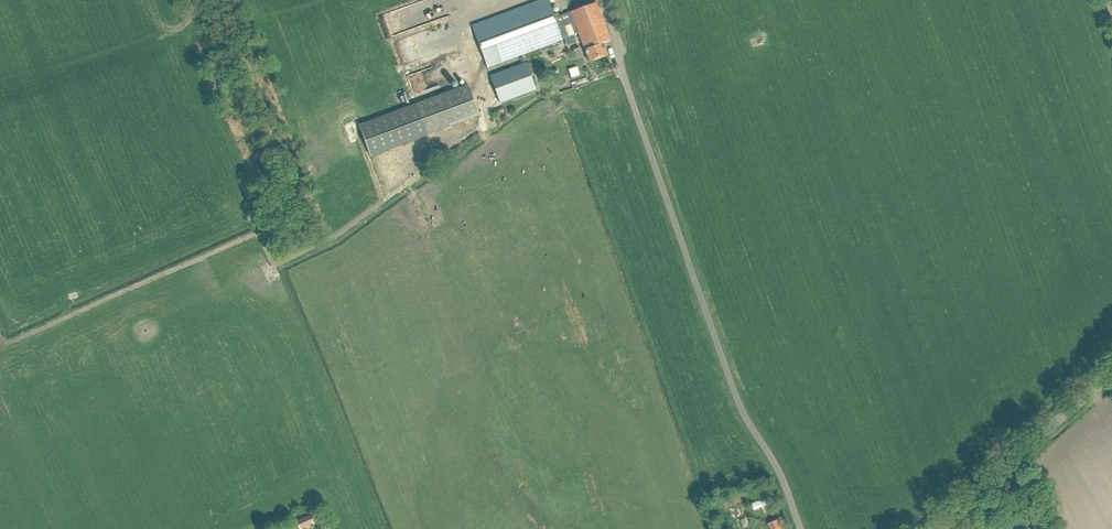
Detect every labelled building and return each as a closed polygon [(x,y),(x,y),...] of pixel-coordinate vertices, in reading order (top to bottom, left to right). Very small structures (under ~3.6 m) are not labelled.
[(393,32),(459,13),(455,0),(420,0),(386,10),(393,32)] [(471,25),(487,67),(563,39),(562,38),(578,32),(588,61),(606,55),(602,42),(610,39),(596,1),(554,17),(548,0),(539,0),(471,25)] [(477,9),(493,5),(491,0),(475,0),(477,9)] [(535,90),(525,63),(490,76),(500,103),(535,90)] [(370,158),(426,137),(479,117),(467,86),(358,127),(370,158)] [(312,524),(308,515),(295,521),(299,528),(301,528),(312,524)] [(783,524),(782,519),(769,525),(771,528),(785,528),(783,524)]
